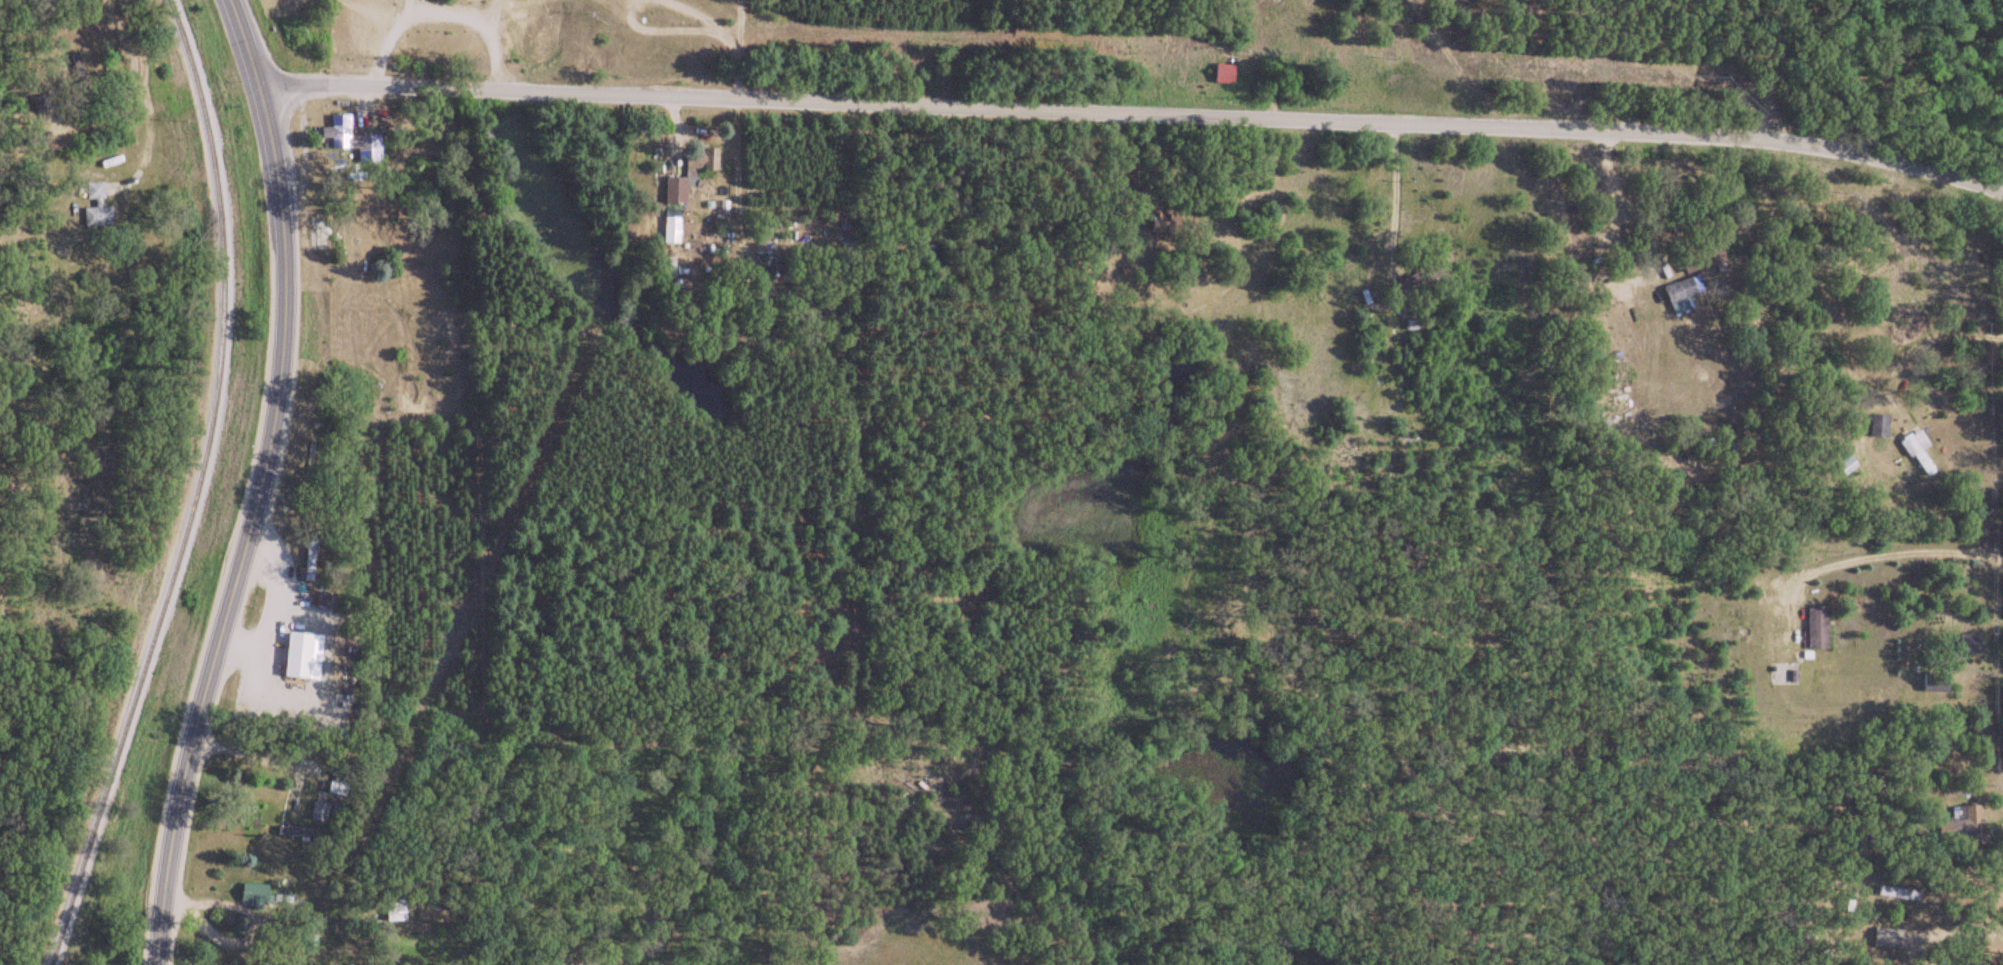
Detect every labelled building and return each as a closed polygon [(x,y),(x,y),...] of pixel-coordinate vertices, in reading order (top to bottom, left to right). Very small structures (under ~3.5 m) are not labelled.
[(351,116),(333,116),(333,129),(322,129),(323,140),(332,139),(332,149),(359,149),(359,162),(381,161),(381,136),(352,137),(351,116)] [(719,153),(685,153),(685,179),(699,179),(699,173),(719,173),(719,153)] [(663,219),(663,244),(678,244),(678,219),(663,219)] [(1681,257),(1684,273),(1726,264),(1723,248),(1681,257)] [(1699,295),(1692,278),(1663,289),(1673,316),(1691,309),(1688,299),(1699,295)] [(1897,444),(1917,480),(1931,473),(1911,437),(1897,444)] [(1828,650),(1828,608),(1807,608),(1808,650),(1828,650)] [(314,633),(287,631),(284,677),(311,678),(314,633)] [(1948,675),(1924,675),(1924,693),(1948,693),(1948,675)] [(313,820),(326,820),(326,805),(313,805),(313,820)] [(269,903),(269,886),(242,886),(242,903),(269,903)] [(1898,931),(1872,931),(1872,944),(1898,944),(1898,931)]
